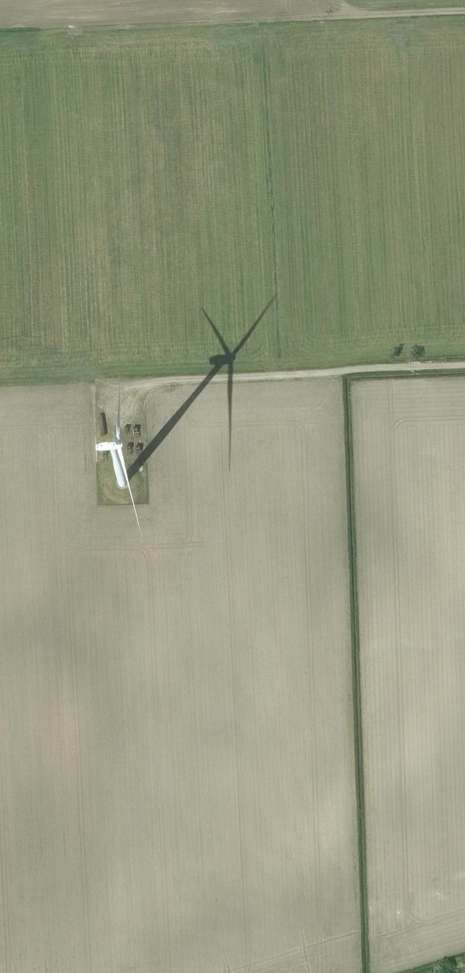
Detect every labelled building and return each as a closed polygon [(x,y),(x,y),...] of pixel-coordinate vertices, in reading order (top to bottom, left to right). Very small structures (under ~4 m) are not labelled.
[(123,477),(122,477),(121,477),(120,477),(119,478),(118,479),(117,479),(117,480),(116,481),(116,482),(116,484),(116,485),(117,486),(117,487),(118,487),(119,488),(120,489),(121,489),(122,489),(123,489),(124,489),(125,488),(126,487),(127,487),(127,486),(128,485),(128,484),(128,482),(128,481),(127,480),(127,479),(126,479),(125,478),(124,477),(123,477)]
